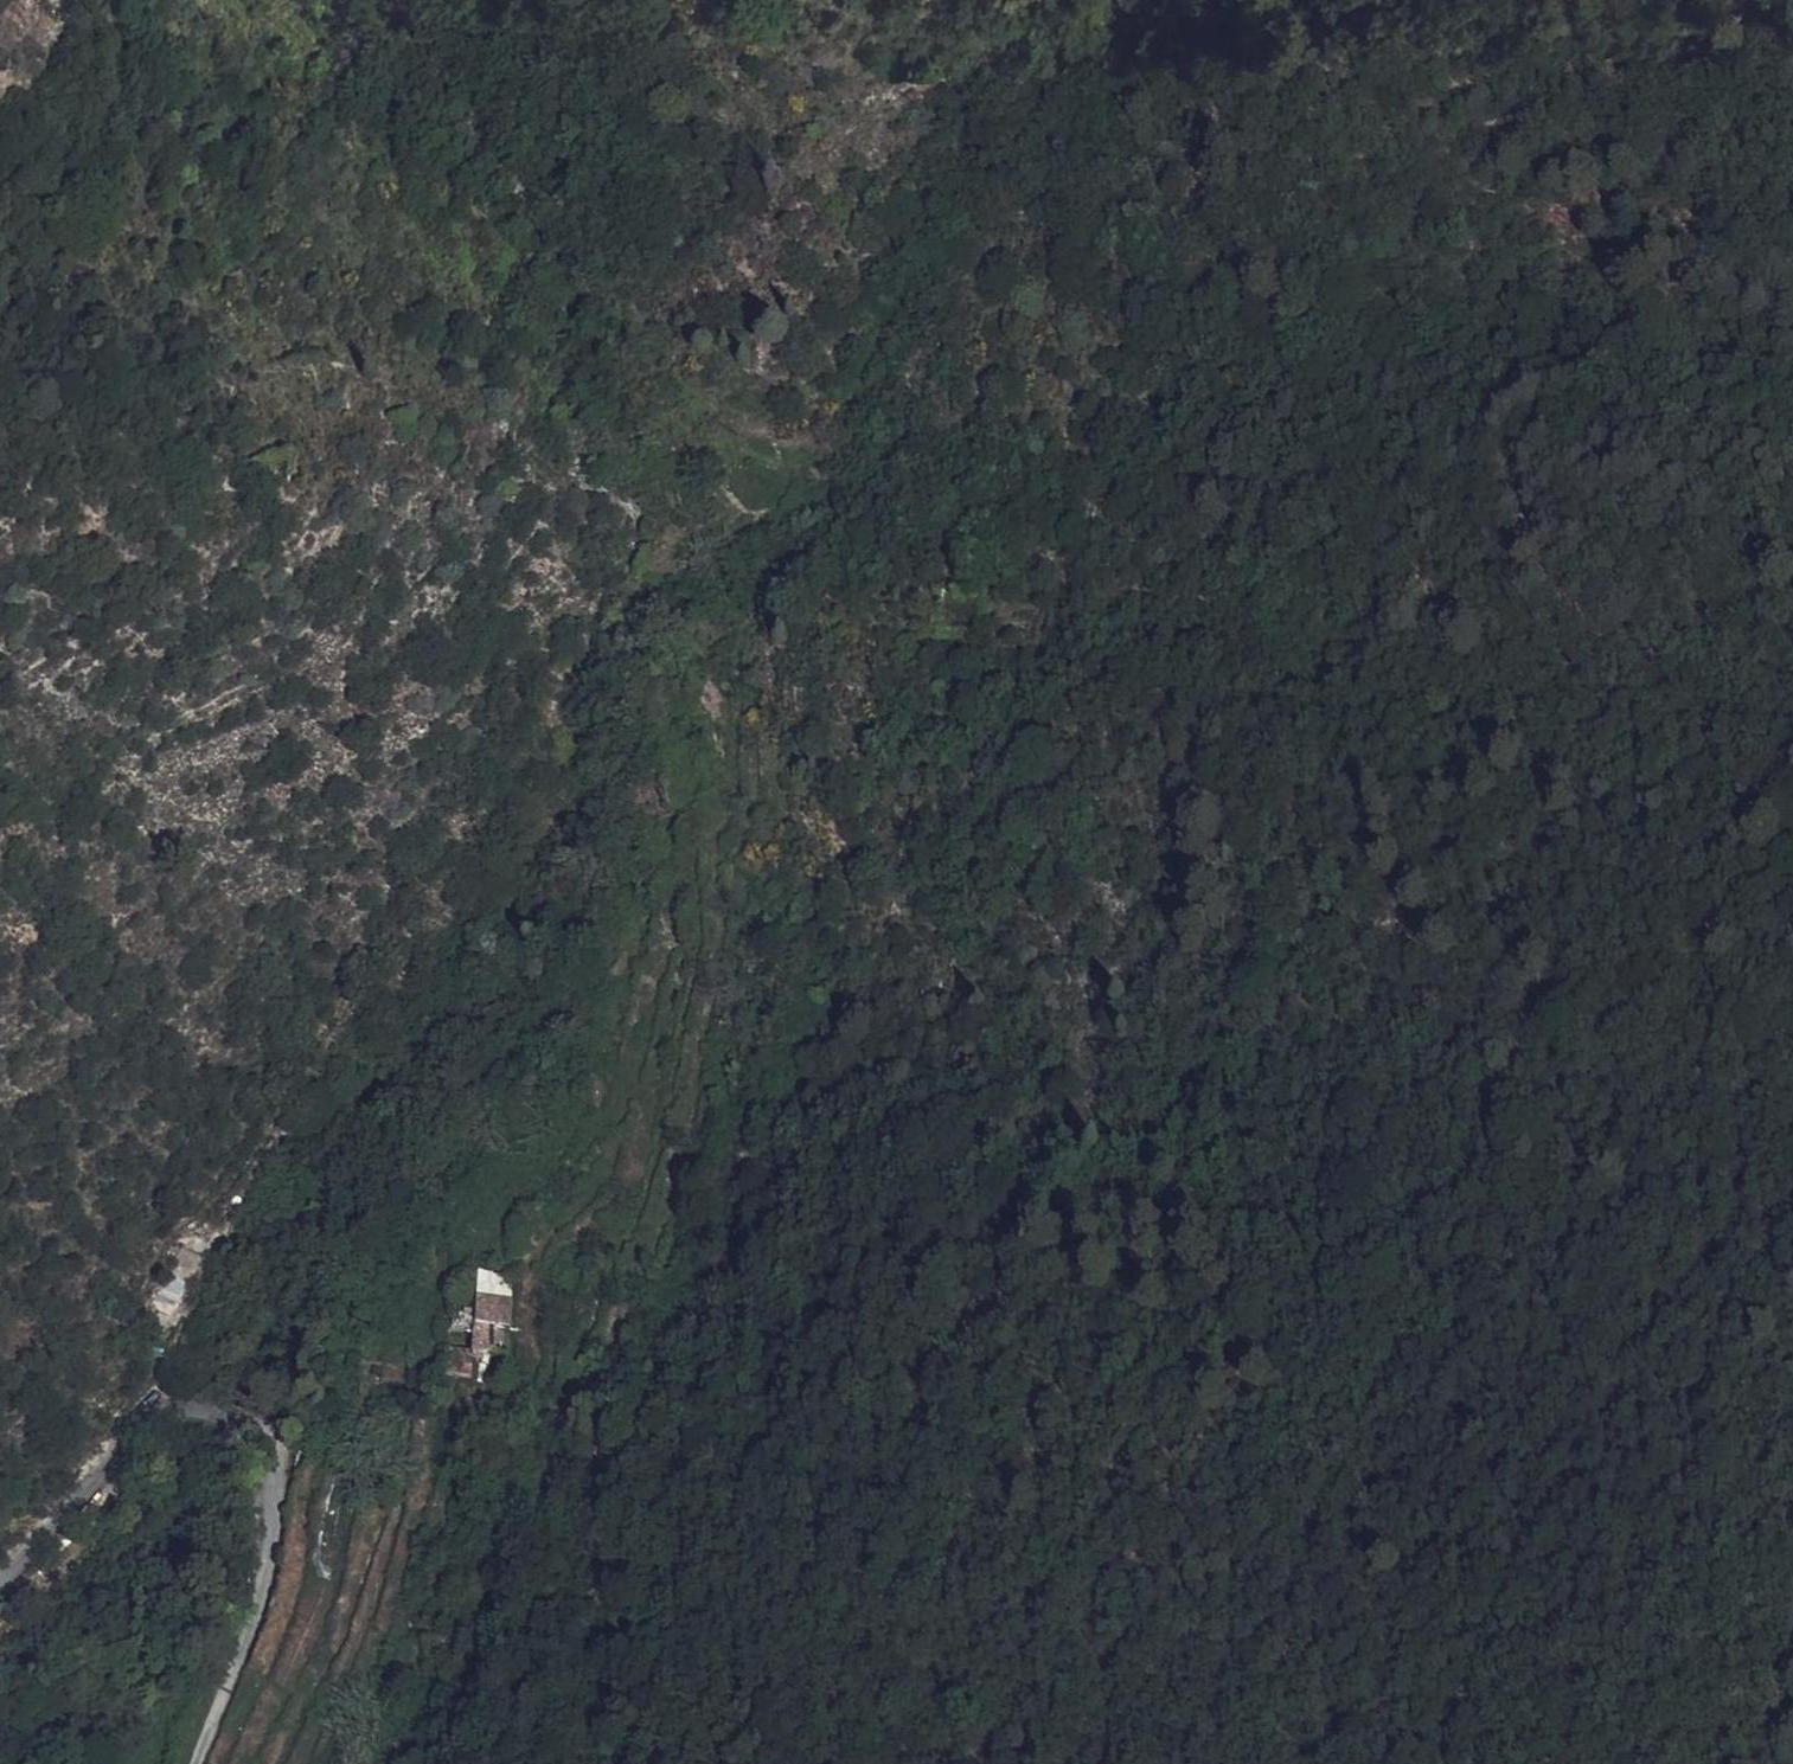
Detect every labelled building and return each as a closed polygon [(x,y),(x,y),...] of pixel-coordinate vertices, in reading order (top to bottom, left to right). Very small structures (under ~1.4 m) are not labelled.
[(149,1284),(138,1304),(159,1314),(177,1278),(191,1257),(172,1245),(160,1265),(162,1267),(151,1285),(149,1284)] [(467,1343),(468,1338),(487,1341),(495,1311),(459,1305),(451,1341),(467,1343)] [(464,1360),(483,1362),(487,1341),(468,1338),(467,1343),(464,1360)] [(467,1343),(451,1341),(448,1357),(464,1360),(467,1343)]
